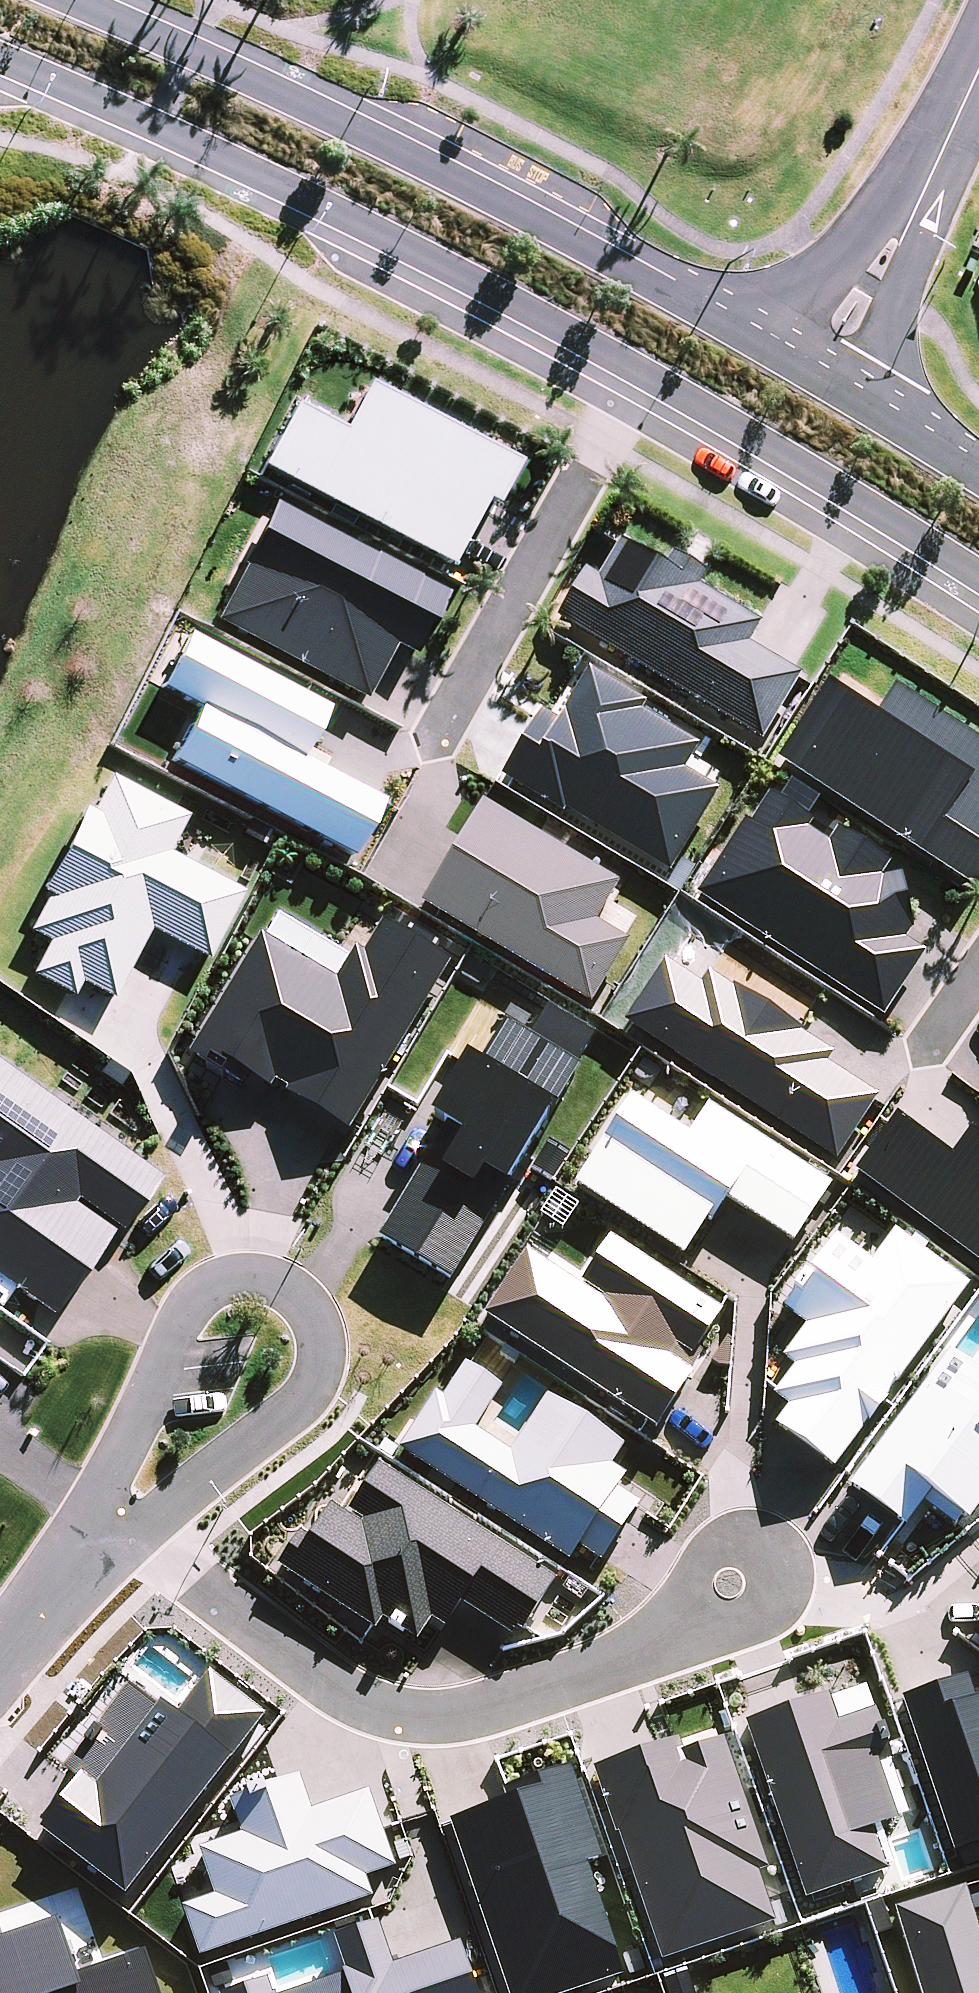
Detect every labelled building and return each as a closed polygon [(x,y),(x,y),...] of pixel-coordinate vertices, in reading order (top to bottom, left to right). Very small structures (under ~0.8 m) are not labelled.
[(291,405),(258,467),(447,567),(482,503),(493,507),(515,464),(363,385),(340,430),(291,405)] [(241,569),(214,621),(360,697),(389,642),(409,653),(440,594),(268,504),(236,566),(241,569)] [(579,570),(551,618),(761,742),(800,677),(749,647),(761,627),(695,587),(706,573),(673,555),(663,567),(621,545),(598,582),(579,570)] [(536,713),(502,777),(562,815),(565,811),(669,872),(719,792),(683,772),(699,747),(638,714),(647,705),(586,674),(557,725),(536,713)] [(776,763),(971,891),(978,879),(978,745),(893,689),(874,717),(827,686),(776,763)] [(186,817),(108,776),(89,811),(81,807),(36,891),(45,895),(26,931),(47,942),(29,975),(71,997),(79,983),(111,1000),(147,931),(205,961),(241,892),(167,853),(186,817)] [(743,819),(694,895),(881,1020),(926,953),(904,941),(911,930),(900,874),(881,882),(893,863),(836,832),(827,844),(808,830),(811,823),(766,794),(749,823),(743,819)] [(422,905),(591,1006),(628,944),(595,924),(618,886),(482,805),(422,905)] [(334,982),(260,938),(190,1055),(241,1086),(247,1077),(270,1090),(275,1082),(287,1090),(285,1093),(349,1131),(450,963),(382,923),(363,955),(354,950),(334,982)] [(664,961),(627,1022),(835,1161),(877,1099),(826,1065),(833,1053),(799,1035),(802,1031),(734,987),(729,990),(705,974),(699,982),(664,961)] [(573,1072),(591,1037),(548,1011),(527,1044),(504,1031),(479,1071),(462,1063),(428,1122),(444,1130),(380,1239),(448,1283),(577,1075),(573,1072)] [(0,1066),(0,1280),(49,1315),(109,1232),(68,1203),(72,1198),(118,1231),(156,1177),(0,1066)] [(631,1098),(572,1187),(681,1258),(704,1224),(709,1227),(726,1202),(793,1245),(831,1187),(708,1107),(689,1136),(631,1098)] [(851,1172),(978,1266),(978,1138),(969,1131),(949,1158),(893,1116),(851,1172)] [(833,1471),(967,1287),(892,1232),(869,1263),(833,1238),(780,1311),(805,1328),(780,1358),(792,1368),(769,1397),(786,1408),(771,1429),(833,1471)] [(849,1486),(908,1530),(924,1505),(956,1528),(963,1518),(969,1522),(978,1509),(978,1363),(976,1369),(953,1353),(849,1486)] [(433,1400),(395,1457),(567,1568),(576,1554),(600,1569),(637,1512),(615,1497),(624,1483),(608,1473),(624,1448),(547,1398),(507,1459),(472,1437),(499,1395),(463,1371),(441,1405),(433,1400)] [(556,1581),(377,1468),(344,1517),(329,1505),(307,1539),(299,1532),(276,1571),(376,1630),(384,1620),(418,1640),(429,1620),(444,1629),(460,1606),(509,1636),(514,1628),(522,1634),(556,1581)] [(952,1854),(978,1845),(978,1699),(970,1677),(900,1700),(952,1854)] [(826,1695),(743,1723),(803,1899),(886,1871),(872,1830),(895,1822),(877,1768),(891,1763),(874,1711),(836,1724),(826,1695)] [(680,1742),(592,1771),(655,1963),(773,1924),(756,1873),(767,1870),(725,1741),(684,1754),(680,1742)] [(453,1820),(512,1992),(567,1992),(622,1975),(584,1864),(599,1859),(577,1794),(517,1814),(513,1800),(453,1820)] [(964,1886),(893,1908),(920,1992),(978,1992),(978,1935),(964,1886)] [(458,1944),(393,1966),(378,1922),(334,1937),(345,1971),(341,1972),(348,1992),(475,1992),(458,1944)] [(266,1980),(228,1992),(270,1992),(266,1980)]
